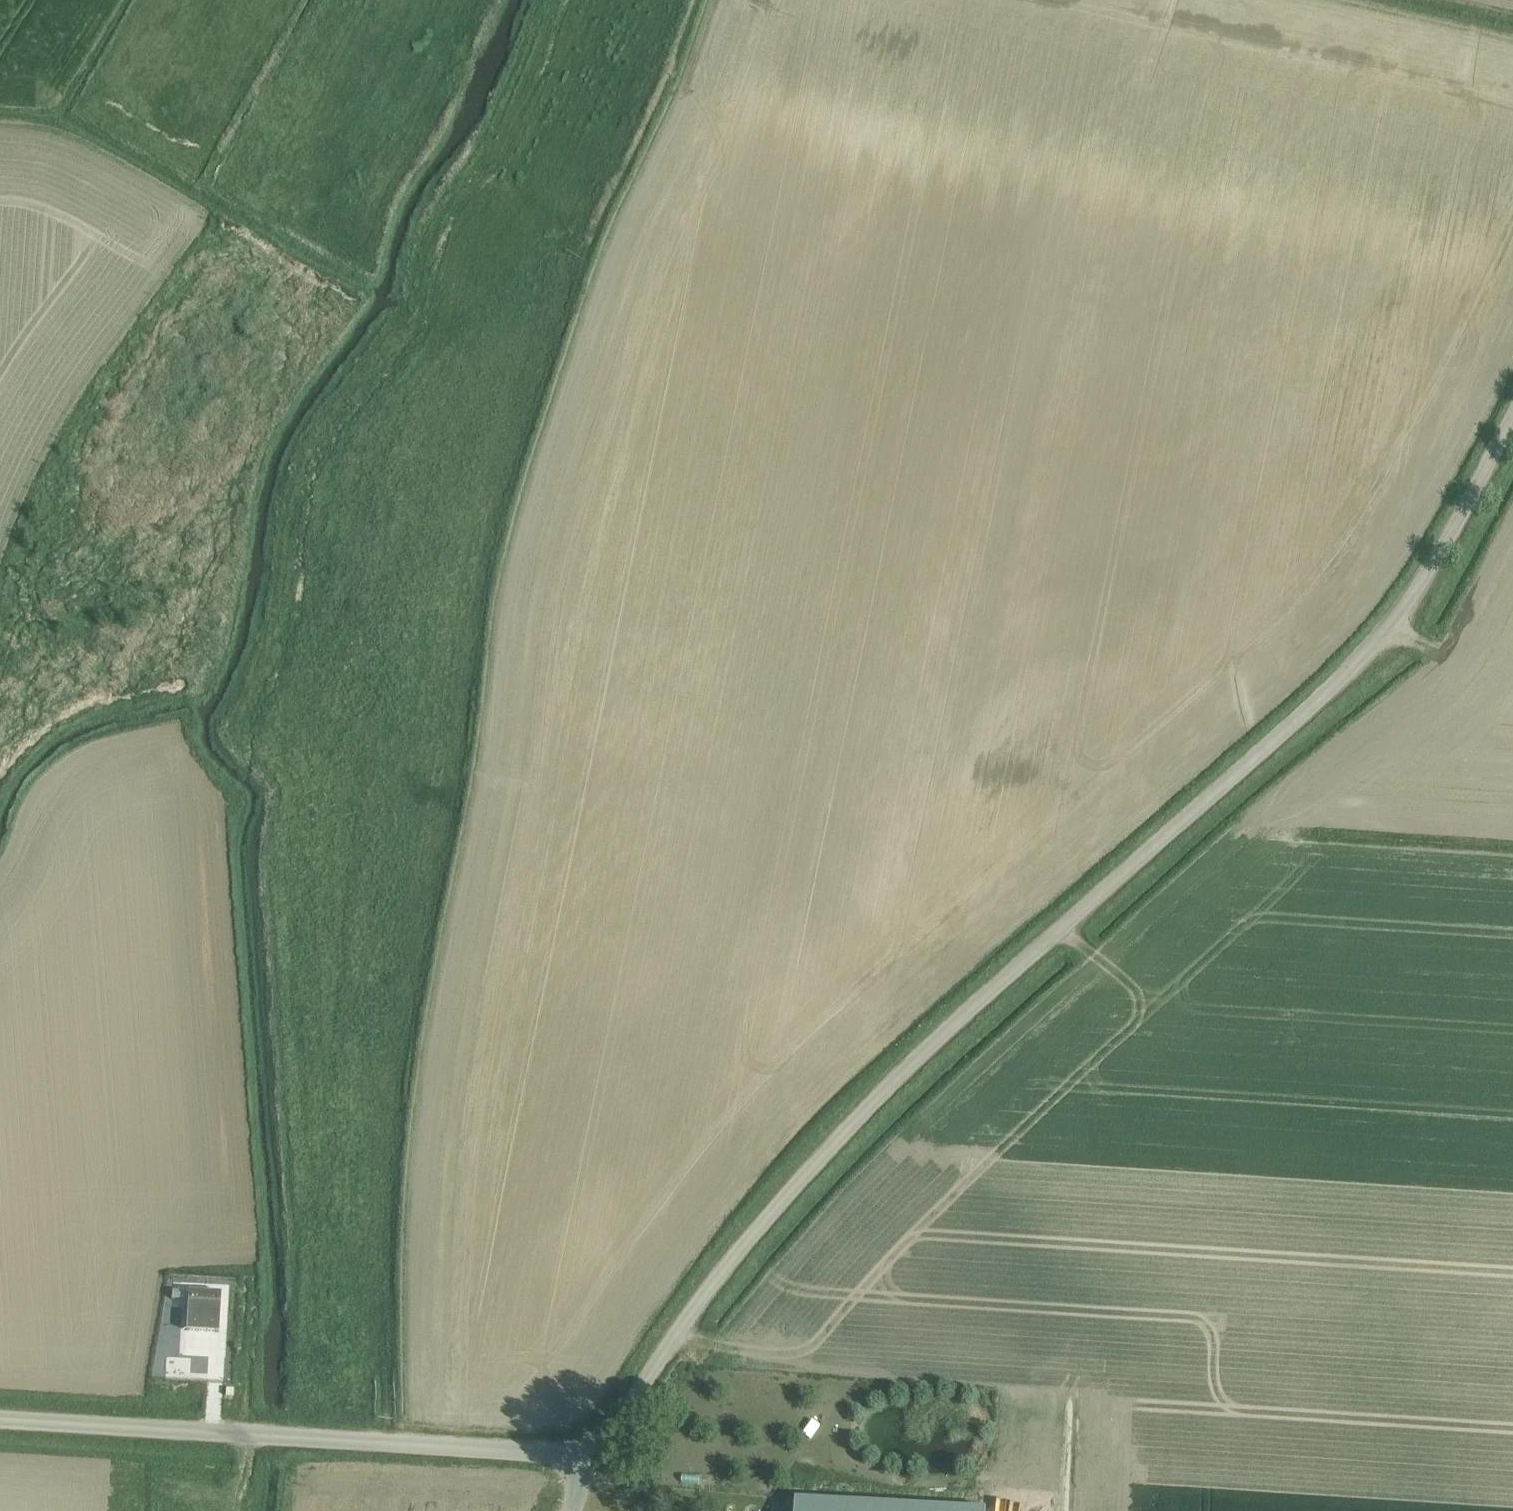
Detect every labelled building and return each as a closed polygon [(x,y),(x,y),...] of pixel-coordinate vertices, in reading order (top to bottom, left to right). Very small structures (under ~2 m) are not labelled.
[(177,1293),(169,1293),(169,1301),(177,1302),(177,1293)] [(218,1336),(221,1296),(190,1294),(187,1333),(218,1336)] [(986,1510),(797,1499),(796,1510),(986,1510)]
